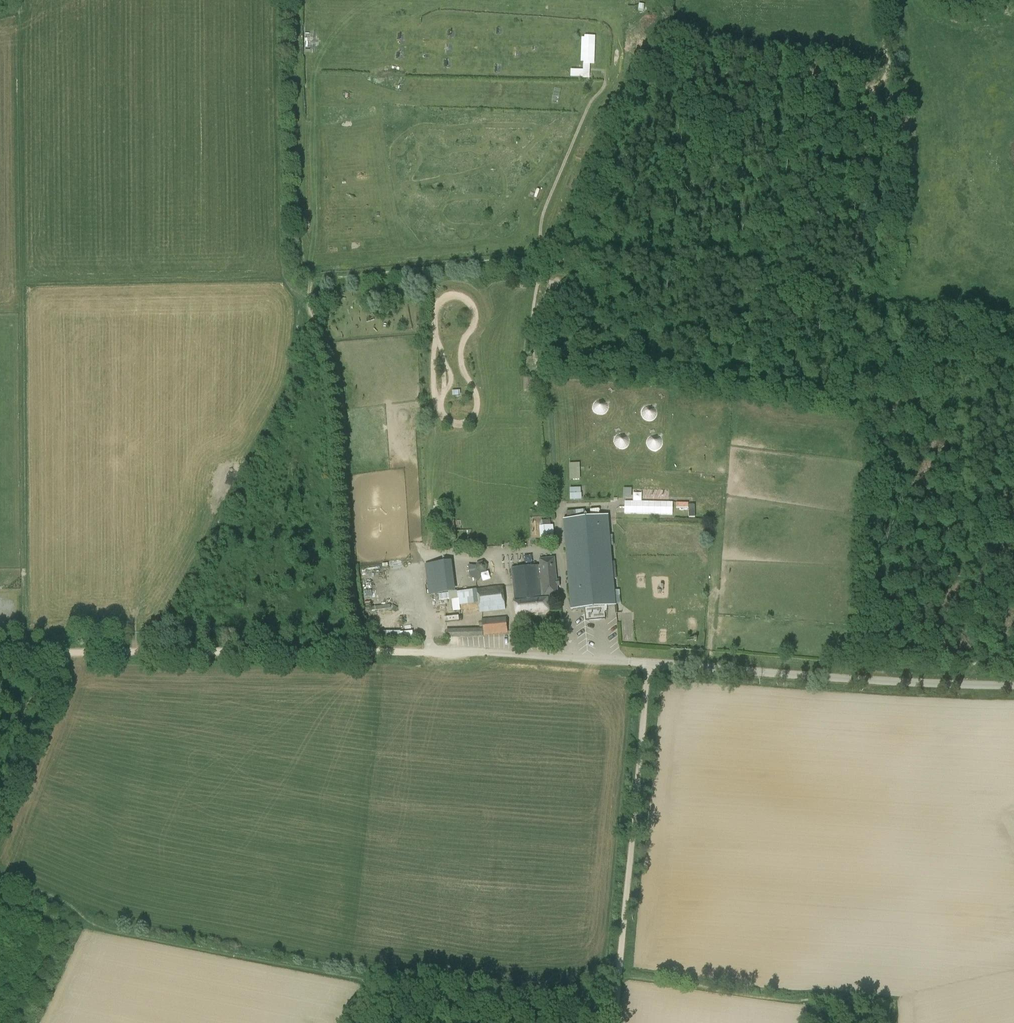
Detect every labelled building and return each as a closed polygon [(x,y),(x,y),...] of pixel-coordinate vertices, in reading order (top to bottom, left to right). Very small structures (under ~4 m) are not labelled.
[(590,61),(591,37),(582,36),(582,61),(590,61)] [(599,400),(592,406),(599,415),(607,409),(599,400)] [(640,414),(649,421),(658,411),(648,403),(640,414)] [(612,437),(617,449),(629,444),(624,432),(612,437)] [(646,447),(658,450),(661,436),(649,434),(646,447)] [(581,462),(568,462),(569,479),(581,479),(581,462)] [(582,487),(570,487),(570,499),(582,499),(582,487)] [(624,497),(633,498),(634,488),(624,487),(624,497)] [(623,513),(674,514),(674,501),(643,501),(643,492),(634,492),(634,501),(623,500),(623,513)] [(568,512),(568,518),(590,515),(589,509),(568,512)] [(608,516),(563,520),(571,610),(616,606),(608,516)] [(540,529),(540,541),(555,540),(554,525),(551,525),(550,520),(541,521),(540,526),(540,529)] [(511,568),(515,603),(516,615),(549,612),(548,600),(542,601),(542,597),(558,596),(558,586),(560,586),(559,579),(557,580),(555,557),(539,559),(539,565),(511,568)] [(449,562),(425,565),(428,595),(453,592),(449,562)] [(481,577),(480,572),(485,570),(483,562),(468,566),(471,579),(481,577)] [(502,586),(477,589),(480,612),(505,609),(502,586)] [(506,617),(482,620),(483,629),(483,636),(508,633),(506,617)] [(483,629),(446,630),(447,638),(483,636),(483,629)]
